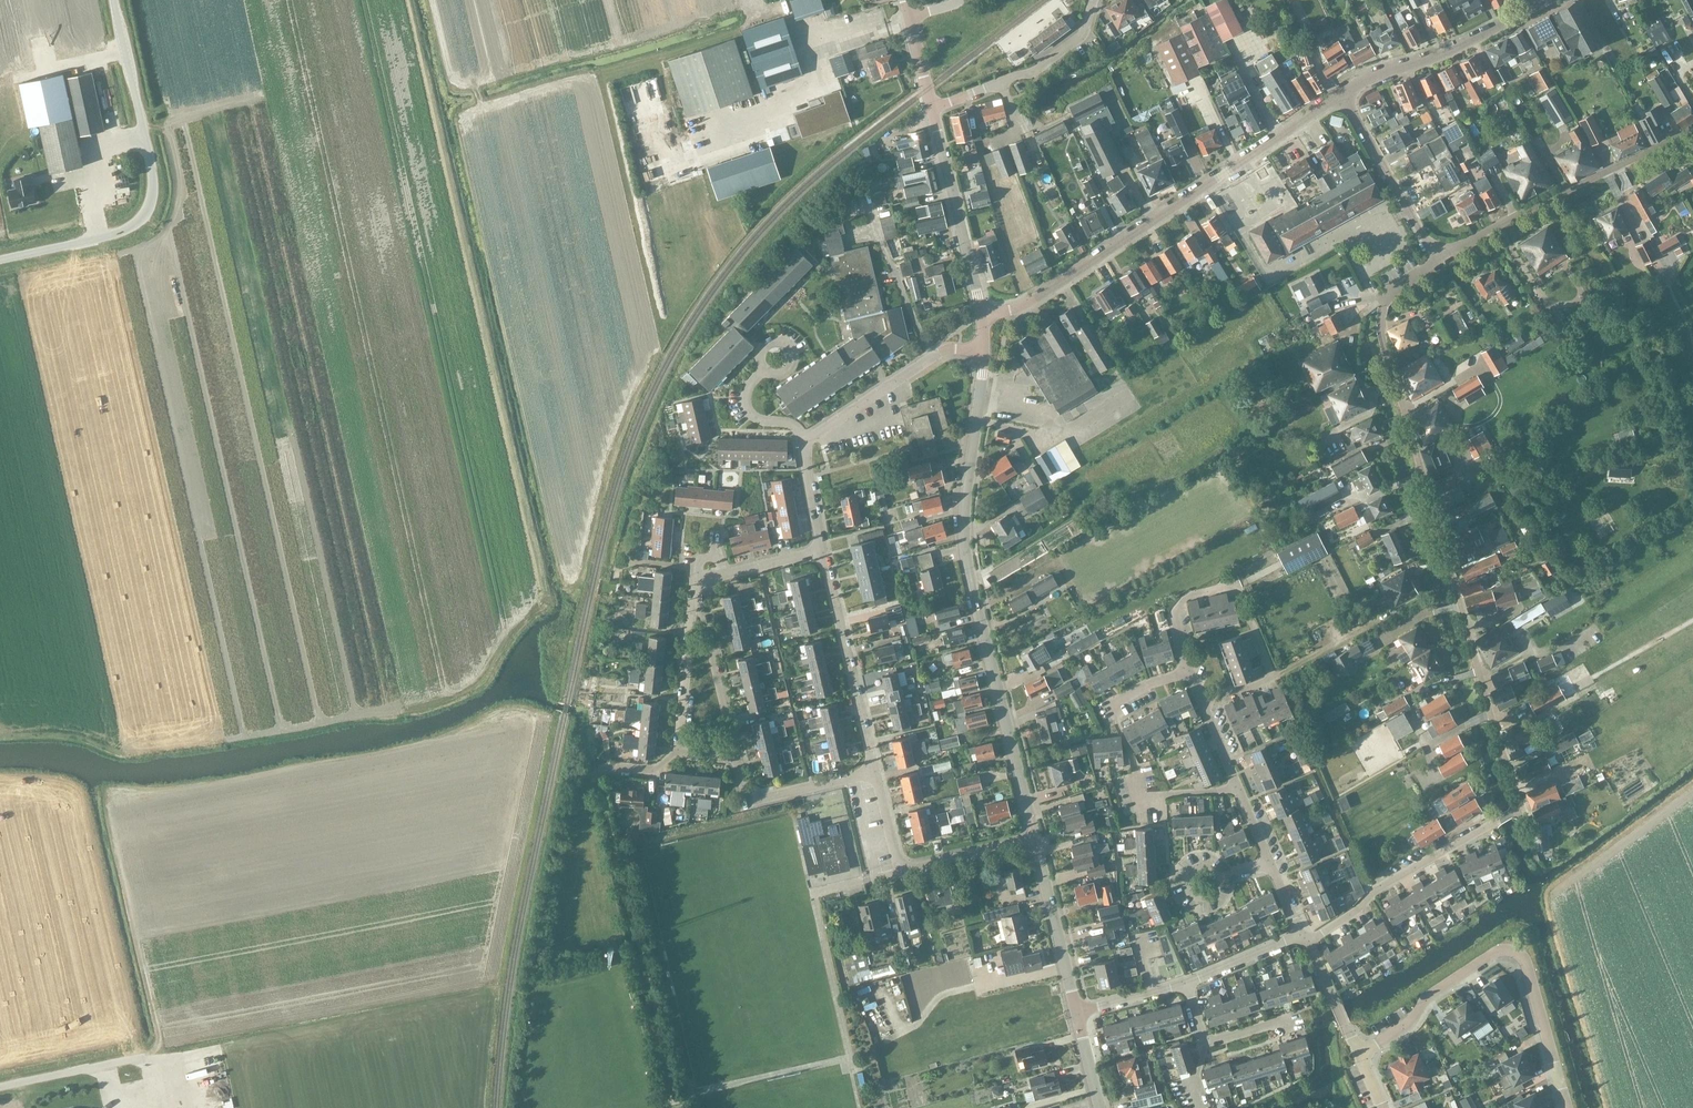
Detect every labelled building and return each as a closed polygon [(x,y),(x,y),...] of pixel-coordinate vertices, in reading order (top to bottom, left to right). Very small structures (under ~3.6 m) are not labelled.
[(790,1),(795,18),(824,8),(822,0),(793,0),(790,1)] [(1117,1),(1129,22),(1140,16),(1142,19),(1148,15),(1141,3),(1135,6),(1132,0),(1118,0),(1117,1)] [(1207,13),(1222,42),(1243,31),(1228,0),(1219,0),(1205,7),(1208,13),(1207,13)] [(1414,8),(1420,5),(1417,0),(1409,0),(1414,8)] [(1453,10),(1462,6),(1468,17),(1484,9),(1479,0),(1471,0),(1469,1),(1468,0),(1448,0),(1453,10)] [(1687,8),(1691,16),(1692,15),(1692,4),(1691,0),(1683,0),(1687,8)] [(1129,22),(1117,1),(1105,8),(1112,20),(1107,23),(1115,37),(1121,33),(1119,29),(1129,22)] [(1562,51),(1563,53),(1568,62),(1598,46),(1573,2),(1558,10),(1558,11),(1552,14),(1558,25),(1557,25),(1569,48),(1567,49),(1562,51)] [(1358,15),(1368,10),(1365,3),(1355,8),(1358,15)] [(1451,26),(1439,3),(1426,10),(1438,33),(1451,26)] [(1394,15),(1399,25),(1403,31),(1402,32),(1410,48),(1423,41),(1414,25),(1409,28),(1401,11),(1394,15)] [(1228,68),(1233,66),(1234,65),(1222,42),(1207,13),(1200,17),(1197,19),(1194,12),(1177,20),(1199,67),(1219,58),(1222,56),(1228,68)] [(1562,51),(1567,49),(1549,15),(1525,28),(1537,49),(1551,41),(1559,56),(1563,53),(1562,51)] [(1031,40),(1033,43),(1028,47),(1034,54),(1038,50),(1039,51),(1044,47),(1045,47),(1056,38),(1064,32),(1076,23),(1071,16),(1064,21),(1061,17),(1056,21),(1055,21),(1036,35),(1036,36),(1031,40)] [(742,31),(752,63),(794,49),(784,18),(742,31)] [(1306,24),(1308,28),(1319,22),(1317,18),(1306,24)] [(1650,36),(1665,28),(1660,18),(1648,24),(1649,27),(1646,29),(1650,36)] [(1099,38),(1107,34),(1101,23),(1093,27),(1099,38)] [(1347,23),(1336,29),(1349,56),(1350,56),(1355,65),(1375,55),(1370,45),(1366,38),(1355,44),(1349,31),(1350,30),(1347,23)] [(1370,33),(1381,53),(1400,43),(1392,27),(1382,32),(1380,28),(1370,33)] [(1495,67),(1514,57),(1518,54),(1523,62),(1537,55),(1522,29),(1485,50),(1495,67)] [(1176,84),(1200,73),(1181,33),(1157,44),(1176,84)] [(754,95),(735,39),(668,61),(687,118),(754,95)] [(882,78),(900,73),(896,63),(894,63),(891,54),(888,55),(887,52),(888,52),(884,39),(865,46),(869,58),(875,56),(876,59),(868,62),(874,81),(877,80),(882,78)] [(1328,78),(1352,63),(1338,41),(1322,52),(1330,65),(1325,67),(1324,72),(1328,78)] [(803,74),(794,49),(752,63),(761,88),(803,74)] [(1655,56),(1662,62),(1668,56),(1661,49),(1655,56)] [(849,52),(836,56),(829,59),(835,77),(855,70),(849,52)] [(1018,56),(1015,52),(1010,55),(1014,60),(1018,56)] [(1270,54),(1253,64),(1261,77),(1283,112),(1300,102),(1270,54)] [(1483,81),(1487,88),(1499,82),(1491,67),(1485,71),(1476,55),(1466,60),(1465,59),(1461,61),(1462,62),(1460,63),(1469,80),(1470,79),(1476,76),(1479,83),(1483,81)] [(1305,68),(1302,70),(1308,79),(1317,94),(1325,89),(1315,74),(1315,75),(1315,73),(1310,65),(1306,67),(1305,68)] [(1444,94),(1449,106),(1452,112),(1458,109),(1449,88),(1462,81),(1453,65),(1437,73),(1446,90),(1446,93),(1444,94)] [(1508,80),(1500,67),(1494,70),(1502,84),(1508,80)] [(1542,68),(1534,72),(1540,82),(1534,85),(1539,93),(1552,85),(1542,68)] [(1647,80),(1663,106),(1677,98),(1681,105),(1670,112),(1680,128),(1692,120),(1692,111),(1687,102),(1688,101),(1678,86),(1669,91),(1656,69),(1645,76),(1647,80)] [(65,73),(20,83),(30,127),(40,124),(51,173),(84,166),(77,137),(105,131),(92,72),(66,78),(65,73)] [(1436,107),(1440,105),(1445,103),(1447,106),(1449,106),(1444,94),(1442,95),(1432,73),(1431,73),(1430,72),(1417,77),(1418,80),(1417,80),(1424,96),(1430,93),(1436,107)] [(1238,73),(1221,82),(1225,91),(1223,92),(1230,106),(1234,104),(1242,119),(1246,117),(1254,133),(1266,127),(1238,73)] [(1290,79),(1303,100),(1305,103),(1313,98),(1299,76),(1293,80),(1292,78),(1290,79)] [(1419,103),(1409,79),(1394,85),(1404,109),(1419,103)] [(1571,118),(1553,89),(1539,98),(1557,127),(1571,118)] [(826,103),(795,114),(803,137),(850,120),(840,90),(823,96),(826,103)] [(1120,158),(1107,131),(1112,129),(1110,125),(1113,124),(1119,137),(1124,135),(1117,122),(1115,123),(1106,104),(1105,105),(1099,93),(1081,102),(1069,107),(1076,121),(1079,120),(1081,126),(1085,135),(1083,135),(1097,164),(1103,178),(1124,168),(1119,158),(1120,158)] [(1164,107),(1167,113),(1165,114),(1176,136),(1162,142),(1165,148),(1164,149),(1171,165),(1181,160),(1180,158),(1188,155),(1180,137),(1189,132),(1177,108),(1174,109),(1172,104),(1175,103),(1171,96),(1164,99),(1167,105),(1164,107)] [(1492,100),(1495,107),(1502,105),(1500,97),(1492,100)] [(1387,104),(1381,107),(1368,114),(1374,126),(1385,119),(1390,128),(1398,125),(1387,104)] [(985,121),(1006,116),(1003,105),(982,110),(985,121)] [(1645,117),(1639,120),(1651,144),(1663,138),(1655,123),(1663,119),(1657,107),(1644,114),(1645,117)] [(971,131),(966,111),(959,113),(959,115),(951,117),(958,142),(973,138),(974,142),(980,140),(978,129),(971,131)] [(1229,112),(1222,116),(1225,123),(1232,119),(1229,112)] [(1579,121),(1592,145),(1604,139),(1591,114),(1579,121)] [(1456,121),(1442,128),(1440,125),(1436,127),(1439,135),(1444,132),(1449,142),(1463,134),(1456,121)] [(664,122),(655,124),(658,139),(668,138),(664,122)] [(1063,123),(1039,133),(1046,149),(1048,148),(1051,156),(1064,151),(1062,147),(1072,143),(1063,123)] [(1229,131),(1233,138),(1244,133),(1240,125),(1229,131)] [(1390,153),(1405,145),(1413,140),(1409,133),(1407,134),(1403,127),(1390,134),(1391,136),(1383,141),(1390,153)] [(1438,135),(1439,135),(1436,127),(1435,128),(1434,127),(1416,138),(1421,146),(1438,135)] [(1575,144),(1554,156),(1571,182),(1601,167),(1584,138),(1578,127),(1571,131),(1568,133),(1575,144)] [(1158,189),(1173,182),(1148,128),(1135,134),(1150,165),(1147,166),(1146,165),(1148,164),(1147,162),(1137,167),(1138,170),(1137,170),(1150,196),(1160,191),(1158,189)] [(1212,150),(1222,145),(1214,129),(1210,131),(1209,129),(1207,130),(1206,128),(1198,131),(1200,136),(1196,138),(1203,155),(1212,151),(1212,150)] [(1638,130),(1627,135),(1624,137),(1610,143),(1617,160),(1646,146),(1638,130)] [(901,151),(905,150),(905,149),(927,144),(923,131),(910,134),(910,136),(898,139),(901,151)] [(1460,182),(1452,167),(1455,166),(1451,157),(1452,157),(1441,137),(1427,145),(1426,144),(1407,155),(1415,170),(1431,162),(1435,170),(1433,171),(1444,190),(1460,182)] [(1554,183),(1530,139),(1516,147),(1522,158),(1502,169),(1520,201),(1554,183)] [(1009,145),(1020,175),(1033,170),(1023,140),(1009,145)] [(1323,147),(1314,152),(1326,172),(1327,171),(1328,173),(1322,177),(1329,189),(1337,185),(1365,169),(1360,161),(1361,160),(1357,152),(1343,160),(1333,143),(1324,149),(1323,147)] [(930,156),(927,144),(905,149),(905,150),(907,158),(899,160),(901,168),(915,165),(914,160),(930,156)] [(992,151),(993,152),(984,155),(987,166),(997,162),(1003,178),(1015,173),(1005,146),(992,151)] [(1127,159),(1135,155),(1130,146),(1122,150),(1127,159)] [(770,147),(707,167),(718,199),(780,178),(770,147)] [(1486,168),(1489,166),(1499,160),(1491,148),(1477,156),(1486,168)] [(977,161),(974,151),(964,154),(967,164),(977,161)] [(1305,159),(1284,172),(1289,179),(1285,182),(1289,188),(1295,185),(1296,187),(1303,182),(1302,180),(1306,178),(1305,175),(1312,170),(1305,159)] [(901,168),(894,170),(895,177),(898,189),(903,187),(906,187),(935,180),(933,168),(917,172),(915,165),(901,168)] [(1255,176),(1261,173),(1257,166),(1252,169),(1255,176)] [(1692,177),(1692,170),(1692,168),(1688,171),(1686,167),(1671,177),(1673,179),(1670,181),(1664,172),(1643,186),(1650,197),(1665,187),(1668,192),(1677,185),(1678,187),(1692,177)] [(974,175),(975,180),(977,186),(980,185),(982,192),(970,195),(973,208),(991,204),(988,191),(986,185),(983,173),(974,175)] [(1382,199),(1368,174),(1358,179),(1357,176),(1315,199),(1316,201),(1296,212),(1294,208),(1277,218),(1279,222),(1274,224),(1271,218),(1264,222),(1264,223),(1249,231),(1267,263),(1281,255),(1283,257),(1290,253),(1289,251),(1382,199)] [(1128,212),(1136,207),(1131,199),(1132,199),(1128,192),(1125,186),(1118,176),(1107,183),(1114,193),(1108,197),(1119,215),(1127,210),(1128,212)] [(1485,176),(1473,183),(1488,210),(1501,203),(1485,176)] [(17,189),(9,190),(13,207),(21,205),(21,206),(22,205),(27,204),(28,204),(36,202),(33,185),(31,186),(29,177),(15,180),(17,189)] [(1092,177),(1083,182),(1091,197),(1100,193),(1092,177)] [(1329,189),(1322,177),(1315,181),(1323,193),(1329,189)] [(926,192),(926,194),(938,191),(935,180),(906,187),(903,187),(906,197),(926,192)] [(1050,187),(1040,190),(1042,197),(1052,194),(1050,187)] [(1657,231),(1649,218),(1657,214),(1651,203),(1648,204),(1639,188),(1629,194),(1645,221),(1652,234),(1657,231)] [(1461,201),(1455,204),(1461,215),(1458,217),(1457,220),(1459,223),(1461,223),(1465,221),(1466,222),(1475,217),(1474,216),(1483,211),(1472,191),(1469,190),(1458,196),(1461,201)] [(876,205),(884,203),(881,192),(874,194),(874,195),(875,200),(876,205)] [(905,208),(920,204),(918,197),(903,200),(905,208)] [(1428,206),(1431,211),(1441,206),(1437,200),(1428,206)] [(931,216),(931,218),(944,215),(941,202),(922,206),(925,217),(931,216)] [(1628,231),(1616,207),(1593,218),(1604,242),(1628,231)] [(1089,236),(1108,227),(1099,209),(1080,218),(1089,236)] [(898,237),(892,215),(880,219),(885,240),(898,237)] [(947,228),(944,215),(931,218),(916,222),(918,234),(947,228)] [(1216,216),(1203,225),(1212,239),(1218,235),(1225,247),(1232,242),(1216,216)] [(830,256),(833,266),(834,272),(846,321),(849,320),(853,338),(837,349),(777,390),(785,401),(780,404),(787,414),(791,411),(795,417),(880,359),(879,357),(891,349),(893,353),(909,342),(901,307),(883,312),(868,246),(844,252),(844,249),(844,248),(843,247),(844,246),(842,245),(843,244),(842,243),(843,241),(841,241),(842,239),(841,239),(842,237),(840,237),(841,235),(840,234),(840,233),(844,232),(843,224),(837,225),(823,228),(825,235),(824,236),(829,256),(830,256)] [(1068,251),(1078,244),(1071,232),(1066,225),(1056,231),(1060,237),(1059,237),(1061,240),(1054,244),(1060,254),(1067,250),(1068,251)] [(1567,257),(1548,226),(1519,245),(1538,275),(1567,257)] [(988,243),(997,240),(995,234),(986,237),(988,243)] [(1210,264),(1217,260),(1210,247),(1204,250),(1201,245),(1199,246),(1192,235),(1178,244),(1188,261),(1196,256),(1199,261),(1205,257),(1210,264)] [(1681,245),(1676,236),(1658,246),(1662,255),(1681,245)] [(1006,274),(1001,259),(1003,258),(997,240),(980,246),(985,263),(982,264),(988,280),(1006,274)] [(1657,259),(1648,240),(1635,247),(1644,265),(1657,259)] [(730,330),(690,370),(690,371),(692,373),(709,390),(754,345),(744,335),(748,331),(814,264),(818,268),(820,270),(824,274),(827,273),(834,272),(833,266),(825,268),(822,264),(801,244),(724,324),(730,330)] [(1681,246),(1674,250),(1677,256),(1683,253),(1682,253),(1684,252),(1681,246)] [(1170,275),(1182,268),(1170,248),(1158,256),(1168,273),(1163,276),(1152,259),(1140,267),(1151,285),(1161,278),(1164,284),(1173,278),(1170,275)] [(1031,276),(1048,267),(1039,249),(1022,258),(1031,276)] [(944,272),(942,264),(933,266),(924,268),(927,278),(935,276),(940,297),(947,295),(947,293),(954,291),(949,271),(944,272)] [(1140,291),(1145,288),(1134,270),(1122,278),(1135,300),(1143,296),(1140,291)] [(1475,281),(1474,282),(1486,299),(1500,289),(1503,295),(1500,297),(1505,305),(1516,297),(1507,284),(1505,286),(1495,271),(1484,278),(1483,276),(1482,277),(1479,276),(1475,279),(1475,281)] [(1315,274),(1298,282),(1301,290),(1308,287),(1312,295),(1323,289),(1315,274)] [(1237,280),(1243,294),(1254,289),(1248,275),(1237,280)] [(913,301),(921,299),(915,276),(907,278),(913,301)] [(1267,294),(1273,290),(1269,284),(1263,288),(1267,294)] [(1118,309),(1125,305),(1120,297),(1116,299),(1108,286),(1095,295),(1095,296),(1090,300),(1094,306),(1099,303),(1106,314),(1117,307),(1118,309)] [(1311,310),(1323,304),(1318,295),(1306,301),(1311,310)] [(1317,319),(1329,313),(1325,304),(1313,310),(1317,319)] [(1131,317),(1136,313),(1132,306),(1126,309),(1131,317)] [(1069,333),(1071,332),(1075,330),(1101,372),(1114,364),(1095,333),(1096,332),(1090,321),(1082,325),(1072,309),(1059,317),(1069,333)] [(1457,309),(1433,324),(1445,343),(1469,329),(1457,309)] [(1303,315),(1308,324),(1312,322),(1313,318),(1310,311),(1303,315)] [(1325,325),(1318,328),(1321,335),(1329,331),(1330,335),(1342,329),(1342,328),(1344,327),(1345,325),(1343,321),(1341,321),(1339,322),(1335,314),(1323,319),(1325,325)] [(1155,338),(1162,333),(1154,319),(1146,323),(1155,338)] [(1418,342),(1407,320),(1386,330),(1394,346),(1395,345),(1398,352),(1418,342)] [(1097,392),(1055,322),(1043,329),(1042,328),(1015,344),(1024,359),(1023,360),(1050,404),(1053,402),(1060,414),(1097,392)] [(1519,334),(1503,344),(1508,352),(1523,343),(1519,334)] [(797,336),(790,339),(793,348),(800,345),(797,336)] [(1314,394),(1353,375),(1337,342),(1298,361),(1314,394)] [(1473,350),(1487,373),(1501,365),(1488,342),(1473,350)] [(1427,354),(1396,371),(1413,401),(1444,383),(1427,354)] [(697,382),(688,372),(682,378),(692,387),(697,382)] [(1484,388),(1477,375),(1453,390),(1460,402),(1484,388)] [(1339,422),(1368,410),(1354,379),(1337,387),(1339,390),(1327,395),(1339,422)] [(910,413),(905,414),(911,438),(916,437),(919,444),(923,457),(938,453),(935,441),(951,436),(940,396),(908,405),(910,413)] [(679,414),(680,418),(706,412),(702,398),(682,403),(684,413),(679,414)] [(1455,428),(1438,399),(1410,417),(1424,446),(1455,428)] [(709,425),(706,412),(680,418),(681,422),(687,421),(688,430),(709,425)] [(1362,443),(1379,435),(1371,420),(1350,429),(1356,441),(1360,439),(1362,443)] [(712,439),(709,425),(688,430),(690,439),(685,440),(687,445),(712,439)] [(1610,432),(1612,439),(1627,434),(1625,427),(1610,432)] [(1008,443),(1010,435),(998,433),(997,440),(1008,443)] [(1477,435),(1466,441),(1476,458),(1487,452),(1477,435)] [(723,459),(733,459),(733,439),(719,439),(719,465),(723,465),(723,459)] [(747,439),(733,439),(733,459),(741,459),(741,465),(746,465),(747,439)] [(760,440),(747,439),(746,465),(750,465),(750,459),(760,460),(760,440)] [(1051,483),(1081,466),(1065,439),(1035,457),(1051,483)] [(769,460),(769,465),(769,469),(773,469),(773,465),(774,440),(760,440),(760,460),(769,460)] [(788,454),(788,440),(774,440),(773,465),(778,465),(778,460),(788,460),(788,454)] [(1445,457),(1441,447),(1437,448),(1435,443),(1421,451),(1433,482),(1447,475),(1441,459),(1445,457)] [(1349,452),(1356,448),(1354,444),(1346,447),(1349,452)] [(1012,465),(1021,459),(1016,450),(989,467),(1000,484),(1017,473),(1012,465)] [(1337,478),(1367,461),(1361,450),(1331,466),(1337,478)] [(929,463),(908,469),(910,479),(914,478),(917,486),(926,484),(927,489),(944,485),(944,483),(944,482),(945,481),(945,480),(944,479),(944,478),(943,478),(942,477),(941,471),(931,473),(929,463)] [(1038,486),(1047,481),(1037,464),(1028,470),(1038,486)] [(1358,472),(1361,478),(1354,481),(1359,491),(1366,488),(1369,495),(1381,489),(1370,466),(1358,472)] [(1631,468),(1615,468),(1614,476),(1631,477),(1631,468)] [(790,478),(771,482),(772,490),(774,489),(776,500),(793,497),(790,478)] [(1306,524),(1329,512),(1326,507),(1341,498),(1333,482),(1294,503),(1302,519),(1306,524)] [(874,487),(877,495),(881,510),(888,508),(883,493),(889,492),(886,483),(874,487)] [(1465,498),(1458,483),(1434,493),(1440,509),(1465,498)] [(675,504),(694,506),(695,487),(688,486),(688,488),(676,487),(675,504)] [(1029,513),(1049,501),(1040,486),(1020,499),(1029,513)] [(704,487),(695,487),(694,506),(713,508),(715,490),(703,489),(704,487)] [(725,491),(715,490),(713,508),(732,509),(734,492),(734,490),(725,489),(725,491)] [(841,497),(844,512),(858,508),(856,498),(863,496),(861,490),(855,491),(855,494),(841,497)] [(1472,518),(1496,506),(1489,493),(1465,505),(1472,518)] [(777,512),(778,519),(797,516),(793,497),(776,500),(778,511),(777,512)] [(924,515),(943,511),(940,497),(913,503),(915,511),(923,509),(924,515)] [(1368,507),(1361,511),(1367,523),(1388,512),(1381,497),(1367,504),(1368,507)] [(1448,507),(1449,512),(1458,509),(1456,504),(1448,507)] [(1339,529),(1359,519),(1353,507),(1333,517),(1339,529)] [(861,519),(858,508),(844,512),(847,527),(862,523),(862,526),(869,525),(867,518),(861,519)] [(655,516),(653,536),(672,538),(674,518),(655,516)] [(800,535),(797,516),(778,519),(780,527),(781,527),(783,538),(800,535)] [(1021,539),(1018,536),(1021,534),(1019,531),(1022,529),(1019,525),(1014,517),(1009,520),(1007,516),(991,525),(998,537),(1005,549),(1021,539)] [(1464,516),(1442,525),(1447,538),(1469,529),(1464,516)] [(903,532),(919,526),(916,519),(901,524),(903,532)] [(923,527),(905,532),(908,541),(925,535),(928,542),(946,536),(942,522),(923,528),(923,527)] [(747,525),(748,532),(753,550),(771,546),(767,529),(756,532),(754,524),(747,525)] [(1472,533),(1454,540),(1461,556),(1474,550),(1471,543),(1482,538),(1477,526),(1470,529),(1472,533)] [(1361,546),(1375,538),(1370,529),(1356,537),(1361,546)] [(1381,535),(1387,549),(1383,551),(1387,559),(1391,558),(1394,564),(1408,558),(1395,529),(1381,535)] [(1508,541),(1503,529),(1489,535),(1494,547),(1508,541)] [(882,530),(870,533),(873,542),(884,539),(882,530)] [(753,550),(748,532),(740,534),(741,536),(730,538),(734,555),(753,550)] [(876,554),(873,542),(870,533),(857,536),(859,544),(851,546),(854,559),(876,554)] [(1287,573),(1327,553),(1317,533),(1277,553),(1287,573)] [(672,538),(653,536),(651,555),(670,557),(672,538)] [(1503,556),(1517,549),(1514,542),(1500,549),(1503,556)] [(931,553),(918,556),(926,590),(941,586),(936,568),(932,569),(930,560),(932,559),(931,553)] [(879,567),(876,554),(854,559),(857,573),(879,567)] [(1497,555),(1479,563),(1478,562),(1461,569),(1465,579),(1500,564),(1497,555)] [(882,581),(879,567),(857,573),(861,586),(882,581)] [(1059,571),(1052,575),(1032,585),(1033,588),(1009,601),(1015,613),(1032,604),(1030,600),(1038,596),(1038,597),(1066,582),(1059,571)] [(1417,594),(1404,571),(1381,583),(1394,607),(1417,594)] [(639,576),(638,584),(670,587),(671,573),(656,572),(655,578),(639,576)] [(1466,582),(1459,585),(1463,597),(1481,591),(1478,583),(1487,580),(1485,574),(1466,580),(1466,582)] [(808,591),(805,578),(790,582),(792,589),(777,592),(779,598),(787,596),(793,595),(808,591)] [(1463,598),(1467,611),(1495,602),(1497,609),(1518,603),(1514,592),(1511,580),(1491,589),(1463,598)] [(864,600),(874,598),(886,595),(882,581),(861,586),(864,600)] [(638,584),(637,591),(654,592),(653,599),(669,601),(670,587),(638,584)] [(811,604),(808,591),(793,595),(797,608),(811,604)] [(1570,604),(1563,592),(1544,604),(1546,607),(1547,607),(1552,614),(1570,604)] [(1226,593),(1221,595),(1217,595),(1224,623),(1238,620),(1234,601),(1228,602),(1226,593)] [(755,604),(754,598),(740,602),(738,594),(723,597),(726,611),(741,607),(748,605),(755,604)] [(887,602),(886,595),(874,598),(875,605),(887,602)] [(1224,623),(1217,595),(1209,597),(1210,606),(1205,607),(1209,627),(1224,623)] [(669,601),(653,599),(652,613),(667,615),(669,601)] [(1195,630),(1209,627),(1205,607),(1199,608),(1197,600),(1188,602),(1195,630)] [(797,608),(798,615),(784,618),(785,624),(814,617),(811,604),(797,608)] [(890,628),(888,621),(895,619),(896,622),(904,621),(900,605),(885,609),(887,614),(869,618),(872,632),(890,628)] [(948,621),(960,619),(957,606),(936,611),(940,630),(950,628),(948,621)] [(730,624),(744,620),(741,607),(726,611),(730,624)] [(1526,611),(1511,620),(1511,619),(1502,625),(1502,626),(1501,625),(1475,641),(1491,668),(1517,652),(1506,633),(1531,619),(1526,611)] [(667,615),(652,613),(651,627),(666,628),(667,615)] [(913,624),(922,622),(920,614),(911,617),(913,624)] [(817,630),(814,617),(785,624),(786,629),(801,626),(803,634),(817,630)] [(746,627),(744,620),(730,624),(733,637),(747,633),(754,631),(767,628),(767,627),(766,625),(761,626),(760,624),(746,627)] [(767,628),(754,631),(755,637),(763,635),(762,633),(773,630),(772,626),(767,627),(767,628)] [(964,626),(962,627),(947,631),(948,637),(943,638),(944,644),(950,643),(950,646),(967,641),(966,637),(967,635),(966,631),(965,631),(964,626)] [(1402,664),(1428,649),(1416,627),(1398,638),(1405,650),(1397,655),(1402,664)] [(1155,644),(1160,662),(1174,658),(1166,631),(1161,632),(1164,642),(1155,644)] [(1094,632),(1066,648),(1070,655),(1098,639),(1094,632)] [(747,633),(733,637),(736,650),(751,646),(747,633)] [(1222,642),(1227,657),(1254,647),(1251,638),(1242,641),(1240,635),(1222,642)] [(1144,637),(1139,638),(1147,666),(1160,662),(1155,644),(1147,647),(1144,637)] [(650,638),(648,651),(664,653),(665,639),(650,638)] [(1341,654),(1341,653),(1331,659),(1333,663),(1332,664),(1336,670),(1337,669),(1341,677),(1356,669),(1352,660),(1362,655),(1363,656),(1374,650),(1368,639),(1357,645),(1341,654)] [(893,645),(876,649),(879,663),(896,659),(894,652),(903,650),(901,640),(892,642),(893,645)] [(800,654),(793,656),(794,661),(823,654),(820,641),(805,645),(807,652),(800,654)] [(1132,652),(1124,657),(1133,673),(1145,666),(1131,641),(1127,643),(1132,652)] [(1033,648),(1021,655),(1029,671),(1042,664),(1052,658),(1043,643),(1034,648),(1033,648)] [(1257,655),(1254,647),(1227,657),(1232,671),(1251,663),(1249,658),(1257,655)] [(955,667),(971,663),(968,649),(952,653),(952,654),(945,655),(946,661),(953,659),(955,667)] [(1412,661),(1408,663),(1416,677),(1420,675),(1424,682),(1443,672),(1430,650),(1412,661)] [(664,653),(648,651),(647,665),(663,666),(664,653)] [(1560,651),(1552,654),(1531,663),(1536,674),(1565,662),(1560,651)] [(1111,652),(1107,654),(1121,679),(1133,673),(1124,657),(1116,661),(1111,652)] [(823,654),(794,661),(795,667),(803,665),(810,662),(812,671),(826,667),(823,654)] [(1121,679),(1107,654),(1103,656),(1108,665),(1100,670),(1109,686),(1121,679)] [(741,674),(771,667),(769,661),(755,664),(753,657),(738,661),(741,674)] [(1507,668),(1508,670),(1491,676),(1495,686),(1507,682),(1508,685),(1491,692),(1496,705),(1515,697),(1512,690),(1520,687),(1516,678),(1528,672),(1524,661),(1507,668)] [(1253,669),(1251,663),(1232,671),(1237,684),(1264,674),(1261,666),(1253,669)] [(663,666),(647,665),(646,678),(661,680),(663,666)] [(1087,665),(1083,667),(1096,693),(1109,686),(1100,670),(1092,674),(1087,665)] [(745,687),(759,683),(757,675),(772,672),(771,667),(741,674),(745,687)] [(807,679),(798,681),(800,687),(829,680),(826,667),(812,671),(813,678),(807,679)] [(1058,669),(1025,684),(1032,698),(1050,690),(1049,689),(1063,682),(1058,669)] [(882,676),(886,690),(900,686),(897,673),(882,676)] [(962,692),(978,689),(975,675),(954,680),(955,688),(961,687),(962,692)] [(661,680),(646,678),(644,692),(660,694),(661,680)] [(829,680),(800,687),(801,693),(816,688),(818,697),(833,693),(829,680)] [(930,692),(941,690),(939,681),(929,684),(930,692)] [(1058,698),(1074,689),(1070,681),(1054,690),(1058,698)] [(763,696),(759,683),(745,687),(748,700),(763,696)] [(900,686),(886,690),(889,703),(903,699),(902,692),(908,690),(907,685),(900,686)] [(1276,698),(1270,701),(1278,719),(1292,713),(1281,687),(1273,690),(1276,698)] [(1186,689),(1173,695),(1181,712),(1189,709),(1193,718),(1198,716),(1186,689)] [(1553,705),(1546,692),(1528,702),(1535,714),(1553,705)] [(777,693),(769,695),(763,696),(748,700),(751,713),(766,709),(764,701),(778,698),(777,693)] [(954,701),(956,707),(957,713),(983,707),(982,705),(984,704),(983,701),(981,700),(980,693),(962,698),(962,700),(954,701)] [(1181,712),(1173,695),(1161,700),(1173,727),(1176,725),(1172,716),(1181,712)] [(1246,706),(1241,708),(1249,727),(1263,721),(1253,698),(1252,695),(1243,698),(1246,706)] [(1262,695),(1253,698),(1263,721),(1265,725),(1278,719),(1270,701),(1266,703),(1262,695)] [(1418,703),(1427,719),(1450,706),(1444,695),(1427,704),(1425,699),(1418,703)] [(1382,709),(1383,710),(1377,714),(1381,721),(1385,719),(1385,720),(1409,706),(1403,696),(1382,709)] [(903,699),(889,703),(892,716),(921,709),(919,703),(905,706),(903,699)] [(933,701),(933,702),(930,702),(932,709),(934,708),(945,706),(944,699),(933,701)] [(626,708),(625,715),(658,718),(659,704),(643,703),(643,710),(636,709),(636,708),(626,708)] [(1236,733),(1249,727),(1241,708),(1236,711),(1232,703),(1224,706),(1236,733)] [(807,719),(809,725),(838,718),(835,705),(820,708),(822,715),(807,719)] [(929,707),(927,707),(921,709),(892,716),(895,729),(910,725),(908,718),(923,714),(923,715),(930,713),(929,707)] [(1056,723),(1062,722),(1059,707),(1046,710),(1047,716),(1038,719),(1044,742),(1060,738),(1056,723)] [(1160,708),(1148,714),(1162,740),(1166,738),(1161,729),(1169,724),(1160,708)] [(1434,725),(1427,729),(1432,738),(1456,725),(1448,711),(1431,721),(1434,725)] [(971,728),(987,725),(984,712),(954,719),(957,733),(972,730),(971,728)] [(1162,740),(1148,714),(1136,721),(1145,737),(1153,733),(1158,742),(1162,740)] [(658,718),(625,715),(625,722),(635,723),(635,721),(642,721),(641,730),(657,731),(658,718)] [(841,731),(838,718),(809,725),(810,730),(825,726),(827,734),(841,731)] [(753,724),(757,737),(771,733),(778,732),(785,730),(784,724),(770,728),(768,720),(753,724)] [(1145,737),(1136,721),(1123,728),(1137,753),(1142,750),(1137,742),(1145,737)] [(1513,726),(1500,732),(1512,759),(1524,754),(1520,745),(1537,738),(1531,725),(1515,731),(1513,726)] [(1184,738),(1188,747),(1205,739),(1199,727),(1173,738),(1175,742),(1184,738)] [(657,731),(641,730),(640,737),(633,736),(633,735),(623,734),(623,741),(639,743),(656,745),(657,731)] [(821,743),(814,745),(815,751),(844,744),(841,731),(827,734),(828,741),(821,743)] [(1062,740),(1065,748),(1083,739),(1080,732),(1062,740)] [(1572,732),(1553,742),(1558,752),(1578,741),(1572,732)] [(774,746),(771,733),(757,737),(760,750),(774,746)] [(1295,733),(1288,736),(1290,741),(1298,738),(1295,733)] [(959,744),(956,735),(940,739),(942,748),(959,744)] [(1106,738),(1109,756),(1117,755),(1119,766),(1123,765),(1120,736),(1106,738)] [(1439,745),(1445,758),(1464,748),(1457,736),(1439,745)] [(892,741),(895,754),(926,747),(924,741),(910,744),(908,737),(892,741)] [(1093,739),(1093,741),(1096,768),(1101,768),(1099,757),(1109,756),(1106,738),(1093,739)] [(1210,752),(1205,739),(1188,747),(1191,755),(1182,759),(1184,763),(1210,752)] [(639,743),(623,741),(623,748),(632,749),(632,748),(639,748),(638,757),(654,758),(656,745),(639,743)] [(978,760),(994,756),(991,743),(975,747),(967,749),(969,755),(976,753),(978,760)] [(844,744),(815,751),(816,754),(816,756),(824,754),(831,752),(833,760),(841,758),(848,757),(844,744)] [(1271,749),(1269,744),(1265,745),(1245,754),(1247,760),(1253,758),(1256,765),(1270,758),(1267,750),(1271,749)] [(774,746),(760,750),(763,763),(778,759),(774,746)] [(927,752),(926,747),(895,754),(898,768),(915,764),(913,756),(927,752)] [(1159,766),(1172,760),(1167,749),(1154,756),(1159,766)] [(1216,764),(1210,752),(1184,763),(1186,767),(1195,763),(1199,771),(1216,764)] [(1299,761),(1306,757),(1304,752),(1297,755),(1299,761)] [(1467,764),(1461,753),(1437,766),(1443,777),(1467,764)] [(1306,757),(1299,761),(1301,766),(1308,763),(1306,757)] [(1527,761),(1515,767),(1521,782),(1534,776),(1534,775),(1550,768),(1545,757),(1529,764),(1527,761)] [(1071,772),(1079,770),(1076,758),(1050,765),(1056,787),(1074,783),(1071,772)] [(1253,774),(1256,779),(1282,768),(1280,762),(1273,765),(1270,758),(1256,765),(1259,772),(1253,774)] [(778,759),(763,763),(766,776),(781,773),(778,759)] [(934,771),(951,768),(949,761),(932,765),(934,771)] [(974,762),(964,765),(965,771),(976,769),(974,762)] [(1221,777),(1216,764),(1199,771),(1202,780),(1193,784),(1195,788),(1221,777)] [(1284,774),(1282,768),(1256,779),(1258,784),(1263,782),(1266,789),(1281,783),(1278,776),(1284,774)] [(900,776),(903,789),(920,785),(926,784),(934,782),(933,777),(919,780),(917,772),(900,776)] [(667,773),(665,788),(673,789),(672,795),(671,795),(669,805),(677,806),(678,790),(680,774),(667,773)] [(684,806),(685,796),(684,796),(684,790),(692,791),(694,775),(680,774),(678,790),(677,806),(684,806)] [(694,775),(692,791),(705,793),(707,777),(694,775)] [(960,794),(982,789),(979,775),(957,780),(960,794)] [(721,778),(707,777),(705,793),(719,794),(721,778)] [(1584,787),(1579,777),(1561,786),(1566,796),(1584,787)] [(1443,798),(1433,804),(1440,815),(1449,809),(1450,810),(1475,795),(1468,782),(1442,797),(1443,798)] [(1553,782),(1525,793),(1532,809),(1559,798),(1553,782)] [(923,799),(920,785),(903,789),(907,803),(923,799)] [(1273,805),(1297,795),(1302,792),(1300,787),(1286,793),(1283,786),(1268,792),(1273,805)] [(643,806),(644,790),(622,789),(621,806),(635,807),(635,809),(637,810),(639,811),(640,813),(641,816),(641,821),(656,822),(657,812),(647,811),(647,807),(643,806)] [(1081,814),(1081,813),(1078,802),(1085,800),(1083,793),(1071,797),(1073,803),(1060,807),(1063,819),(1065,819),(1065,818),(1081,814)] [(1282,815),(1294,810),(1291,804),(1299,800),(1297,795),(1273,805),(1278,818),(1283,816),(1282,815)] [(1343,810),(1350,807),(1345,795),(1338,798),(1343,810)] [(1566,799),(1566,798),(1532,813),(1536,822),(1558,812),(1563,822),(1576,816),(1571,807),(1574,805),(1571,797),(1566,799)] [(698,798),(697,807),(705,808),(705,798),(698,798)] [(1106,799),(1102,800),(1094,802),(1096,808),(1108,805),(1106,799)] [(1199,799),(1199,804),(1198,804),(1199,816),(1200,833),(1213,832),(1212,815),(1203,815),(1203,811),(1204,811),(1203,799),(1199,799)] [(1470,802),(1452,812),(1458,824),(1481,811),(1475,799),(1470,802)] [(999,819),(1010,816),(1006,801),(986,806),(988,812),(979,814),(982,823),(990,821),(991,824),(1000,822),(999,819)] [(1186,833),(1185,804),(1180,805),(1180,813),(1181,813),(1182,817),(1172,817),(1173,834),(1186,833)] [(1190,804),(1185,804),(1186,833),(1200,833),(1199,816),(1190,816),(1190,812),(1191,812),(1190,804)] [(1261,814),(1267,813),(1266,804),(1259,805),(1261,814)] [(948,818),(947,812),(927,816),(925,807),(909,811),(912,826),(948,818)] [(1298,808),(1294,810),(1282,815),(1283,816),(1288,828),(1312,817),(1309,812),(1313,811),(1311,807),(1307,808),(1309,812),(1301,815),(1298,808)] [(1068,830),(1081,826),(1083,833),(1095,829),(1092,816),(1084,818),(1083,813),(1081,813),(1081,814),(1065,818),(1065,819),(1068,830)] [(929,822),(912,826),(916,841),(932,837),(931,832),(941,830),(940,827),(963,821),(962,814),(948,818),(929,822)] [(1398,815),(1392,817),(1396,827),(1402,824),(1398,815)] [(809,816),(797,818),(797,819),(798,826),(803,846),(809,874),(810,874),(811,874),(824,871),(824,875),(827,874),(828,875),(850,869),(839,823),(828,826),(830,837),(820,839),(821,843),(815,845),(813,836),(824,834),(821,820),(810,822),(809,816)] [(1314,823),(1312,817),(1288,828),(1293,840),(1309,833),(1306,826),(1314,823)] [(1436,819),(1412,833),(1420,846),(1444,832),(1437,821),(1436,819)] [(1231,821),(1226,823),(1237,849),(1250,844),(1243,828),(1234,832),(1233,828),(1234,828),(1231,821)] [(1237,849),(1226,823),(1221,825),(1224,832),(1225,831),(1227,835),(1218,839),(1225,855),(1237,849)] [(1551,824),(1546,824),(1533,826),(1536,851),(1548,850),(1547,836),(1552,835),(1551,824)] [(1125,844),(1153,842),(1153,828),(1135,829),(1136,839),(1132,839),(1132,838),(1125,838),(1125,844)] [(1312,840),(1309,833),(1293,840),(1298,852),(1322,842),(1323,842),(1326,840),(1324,835),(1319,836),(1312,840)] [(1085,844),(1072,848),(1075,858),(1075,859),(1092,855),(1093,854),(1097,853),(1110,850),(1108,842),(1098,845),(1097,841),(1096,834),(1083,838),(1085,844)] [(1338,850),(1345,847),(1341,837),(1334,840),(1338,850)] [(1492,851),(1485,854),(1490,867),(1491,870),(1493,877),(1495,882),(1502,880),(1500,875),(1503,873),(1504,871),(1504,869),(1504,867),(1503,865),(1512,862),(1502,838),(1494,841),(1495,844),(1489,846),(1492,851)] [(1154,855),(1153,842),(1125,844),(1117,844),(1118,851),(1126,850),(1126,849),(1133,849),(1133,847),(1137,847),(1137,856),(1154,855)] [(1324,847),(1322,842),(1298,852),(1304,865),(1319,858),(1316,851),(1324,847)] [(1389,845),(1392,854),(1398,853),(1395,843),(1389,845)] [(1491,870),(1485,854),(1477,857),(1475,852),(1470,853),(1478,875),(1479,875),(1491,870)] [(1098,858),(1097,853),(1093,854),(1093,855),(1092,855),(1075,859),(1075,858),(1073,859),(1076,871),(1089,868),(1091,874),(1103,871),(1102,865),(1097,866),(1095,859),(1098,858)] [(1484,889),(1482,883),(1479,875),(1478,875),(1470,853),(1465,855),(1467,861),(1459,864),(1465,880),(1473,877),(1476,886),(1475,886),(1477,892),(1484,889)] [(1155,869),(1154,855),(1137,856),(1138,866),(1134,866),(1134,864),(1126,865),(1127,870),(1155,869)] [(1342,861),(1344,866),(1352,863),(1350,857),(1342,861)] [(1298,879),(1300,885),(1328,873),(1325,867),(1320,870),(1317,863),(1300,870),(1304,877),(1298,879)] [(1350,878),(1357,875),(1352,863),(1344,866),(1342,867),(1347,879),(1350,878)] [(1009,889),(1023,886),(1019,868),(1005,871),(1006,877),(988,881),(990,889),(1008,885),(1009,889)] [(1444,868),(1439,870),(1450,890),(1457,902),(1460,907),(1466,904),(1463,899),(1456,887),(1462,884),(1454,869),(1447,873),(1444,868)] [(1156,882),(1155,869),(1127,870),(1127,876),(1135,875),(1135,874),(1138,873),(1139,883),(1156,882)] [(1450,890),(1439,870),(1434,873),(1437,878),(1430,882),(1439,897),(1450,890)] [(1330,879),(1328,873),(1300,885),(1303,890),(1308,888),(1311,895),(1327,888),(1324,881),(1330,879)] [(1421,881),(1416,884),(1427,904),(1428,903),(1431,909),(1434,907),(1434,905),(1432,901),(1439,897),(1430,882),(1424,886),(1421,881)] [(1488,881),(1482,883),(1484,889),(1491,886),(1488,881)] [(1360,882),(1352,885),(1355,890),(1362,887),(1360,882)] [(1075,887),(1076,893),(1075,895),(1076,902),(1079,903),(1079,904),(1097,899),(1096,894),(1102,893),(1104,902),(1113,899),(1109,884),(1094,888),(1093,883),(1075,887)] [(949,884),(927,890),(932,907),(951,902),(954,913),(961,911),(958,900),(953,901),(949,884)] [(1427,904),(1416,884),(1411,886),(1414,892),(1407,896),(1416,910),(1422,907),(1426,914),(1431,911),(1431,910),(1431,909),(1428,903),(1427,904)] [(1362,887),(1355,890),(1352,892),(1355,899),(1364,893),(1362,887)] [(1332,900),(1327,888),(1311,895),(1314,902),(1309,904),(1311,909),(1332,900)] [(1143,891),(1137,894),(1127,896),(1129,901),(1139,898),(1145,895),(1143,891)] [(1259,897),(1271,923),(1273,929),(1279,927),(1277,921),(1276,921),(1273,914),(1272,915),(1270,911),(1278,907),(1272,891),(1259,897)] [(1139,915),(1140,916),(1166,904),(1161,892),(1145,898),(1149,907),(1145,909),(1144,908),(1138,911),(1137,909),(1128,913),(1131,919),(1139,915)] [(910,894),(894,898),(902,930),(897,931),(901,946),(909,944),(908,939),(920,936),(910,894)] [(1398,894),(1393,897),(1404,917),(1416,910),(1407,896),(1401,899),(1398,894)] [(1265,926),(1271,923),(1259,897),(1246,902),(1248,907),(1253,918),(1254,918),(1262,914),(1264,918),(1263,919),(1265,926)] [(1404,917),(1393,897),(1388,899),(1391,905),(1384,909),(1392,924),(1404,917)] [(1338,912),(1332,900),(1311,909),(1313,914),(1319,912),(1322,919),(1338,912)] [(891,926),(888,913),(880,915),(877,901),(858,906),(864,930),(882,926),(883,928),(891,926)] [(1120,916),(1117,901),(1097,906),(1100,921),(1120,916)] [(1460,907),(1457,902),(1450,906),(1453,912),(1460,907)] [(1020,926),(1023,925),(1020,913),(1017,904),(983,912),(985,923),(1002,918),(1008,942),(1023,938),(1020,926)] [(1171,917),(1166,904),(1140,916),(1142,921),(1149,918),(1148,917),(1152,915),(1156,924),(1171,917)] [(1248,907),(1237,912),(1248,938),(1253,936),(1250,929),(1249,930),(1247,925),(1256,922),(1254,918),(1253,918),(1248,907)] [(1237,912),(1225,917),(1231,932),(1239,929),(1241,933),(1240,934),(1243,940),(1248,938),(1237,912)] [(1441,914),(1435,917),(1442,929),(1447,926),(1443,920),(1444,919),(1441,914)] [(1225,917),(1212,922),(1224,948),(1229,946),(1226,939),(1225,940),(1223,936),(1231,932),(1225,917)] [(1442,929),(1435,917),(1428,921),(1431,926),(1434,925),(1437,931),(1442,929)] [(1106,932),(1087,937),(1089,945),(1088,945),(1089,949),(1090,949),(1091,952),(1109,947),(1108,941),(1116,939),(1115,933),(1126,931),(1123,918),(1103,923),(1106,932)] [(1373,920),(1368,922),(1380,942),(1391,936),(1383,921),(1376,925),(1373,920)] [(1197,921),(1184,926),(1196,953),(1201,951),(1198,944),(1197,944),(1195,940),(1204,937),(1200,927),(1197,921)] [(1224,948),(1212,922),(1200,927),(1204,937),(1206,943),(1215,940),(1216,943),(1215,944),(1218,951),(1224,948)] [(1380,942),(1368,922),(1363,925),(1366,931),(1360,934),(1368,949),(1380,942)] [(1196,953),(1184,926),(1172,932),(1179,947),(1187,944),(1189,948),(1188,948),(1191,955),(1196,953)] [(1419,929),(1413,933),(1416,938),(1422,934),(1419,929)] [(1350,933),(1345,936),(1357,956),(1368,949),(1360,934),(1353,938),(1350,933)] [(1416,938),(1413,933),(1406,937),(1409,942),(1416,938)] [(1357,956),(1345,936),(1340,939),(1343,944),(1337,948),(1345,962),(1357,956)] [(1333,969),(1345,962),(1337,948),(1330,951),(1327,946),(1321,949),(1333,969)] [(1017,947),(1000,951),(1003,961),(1005,961),(1007,972),(1014,971),(1014,969),(1024,966),(1025,971),(1043,967),(1040,953),(1029,955),(1029,954),(1028,955),(1023,957),(1021,949),(1018,950),(1017,947)] [(1120,956),(1132,953),(1131,947),(1119,949),(1120,956)] [(1392,949),(1385,953),(1388,957),(1395,954),(1392,949)] [(1382,955),(1379,956),(1382,961),(1388,957),(1385,953),(1382,955)] [(980,957),(974,958),(976,967),(982,965),(980,957)] [(1095,976),(1097,976),(1117,971),(1114,959),(1094,964),(1096,972),(1094,972),(1095,976)] [(1301,969),(1299,962),(1293,964),(1295,970),(1303,995),(1315,991),(1310,975),(1303,977),(1301,969)] [(1369,962),(1362,966),(1365,971),(1372,967),(1369,962)] [(1362,966),(1356,970),(1358,974),(1365,971),(1362,966)] [(1125,977),(1137,974),(1136,967),(1124,970),(1125,977)] [(1303,995),(1295,970),(1288,972),(1291,981),(1285,983),(1290,999),(1303,995)] [(1120,983),(1117,971),(1097,976),(1098,983),(1097,984),(1098,988),(1120,983)] [(1346,981),(1353,977),(1351,972),(1343,976),(1346,981)] [(1275,976),(1270,978),(1277,1003),(1290,999),(1285,983),(1278,985),(1275,976)] [(1487,991),(1481,995),(1491,1011),(1511,997),(1497,977),(1489,983),(1490,984),(1488,985),(1489,985),(1486,987),(1486,986),(1484,987),(1487,991)] [(1277,1003),(1270,978),(1263,980),(1266,988),(1259,990),(1264,1007),(1277,1003)] [(1237,980),(1239,987),(1247,1012),(1260,1007),(1254,991),(1247,994),(1244,986),(1241,979),(1237,980)] [(1345,981),(1337,985),(1340,993),(1348,989),(1345,981)] [(1247,1012),(1239,987),(1232,990),(1235,998),(1229,1000),(1235,1016),(1247,1012)] [(1222,1021),(1235,1016),(1229,1000),(1222,1002),(1219,994),(1213,996),(1222,1021)] [(1222,1021),(1213,996),(1207,998),(1210,1007),(1203,1009),(1209,1025),(1222,1021)] [(1456,1008),(1455,1009),(1471,1033),(1488,1021),(1480,1010),(1474,1014),(1466,1002),(1464,1003),(1462,1001),(1455,1006),(1456,1008)] [(1167,1007),(1174,1033),(1175,1037),(1181,1036),(1178,1022),(1184,1020),(1180,1004),(1167,1007)] [(1167,1034),(1174,1033),(1167,1007),(1154,1010),(1158,1027),(1165,1025),(1167,1034)] [(1447,1014),(1445,1016),(1453,1028),(1447,1032),(1455,1044),(1462,1039),(1471,1033),(1455,1009),(1454,1009),(1453,1008),(1446,1013),(1447,1014)] [(1154,1010),(1141,1014),(1148,1039),(1149,1044),(1155,1042),(1151,1029),(1158,1027),(1154,1010)] [(1141,1014),(1127,1017),(1128,1020),(1129,1019),(1133,1034),(1139,1032),(1142,1041),(1148,1039),(1141,1014)] [(1128,1020),(1116,1023),(1122,1048),(1128,1046),(1126,1038),(1133,1036),(1133,1034),(1129,1019),(1128,1020)] [(1116,1050),(1122,1048),(1116,1023),(1102,1026),(1107,1043),(1114,1041),(1116,1050)] [(1489,1028),(1484,1034),(1493,1042),(1498,1036),(1489,1028)] [(1305,1036),(1291,1040),(1299,1065),(1300,1065),(1305,1063),(1302,1055),(1309,1052),(1305,1036)] [(1396,1038),(1398,1049),(1405,1048),(1403,1036),(1396,1038)] [(1299,1065),(1291,1040),(1278,1044),(1280,1051),(1281,1051),(1284,1061),(1290,1059),(1293,1067),(1294,1066),(1295,1073),(1301,1071),(1300,1065),(1299,1065)] [(1164,1057),(1166,1063),(1191,1055),(1187,1042),(1170,1047),(1172,1054),(1164,1057)] [(1024,1060),(1026,1069),(1047,1063),(1043,1050),(1030,1054),(1028,1047),(1015,1051),(1018,1062),(1024,1060)] [(1280,1051),(1268,1055),(1276,1079),(1278,1085),(1283,1084),(1281,1078),(1279,1069),(1286,1067),(1284,1061),(1281,1051),(1280,1051)] [(1496,1066),(1501,1076),(1527,1062),(1527,1061),(1529,1060),(1524,1052),(1523,1053),(1522,1051),(1508,1058),(1505,1052),(1485,1062),(1488,1069),(1496,1066)] [(1401,1061),(1390,1065),(1395,1078),(1401,1090),(1411,1085),(1414,1090),(1417,1089),(1420,1087),(1418,1082),(1429,1077),(1423,1065),(1418,1053),(1407,1058),(1405,1053),(1402,1054),(1399,1056),(1401,1061)] [(1195,1068),(1191,1055),(1166,1063),(1168,1069),(1176,1066),(1179,1073),(1195,1068)] [(1276,1079),(1268,1055),(1255,1059),(1260,1075),(1267,1073),(1269,1081),(1276,1079)] [(1164,1102),(1161,1093),(1157,1094),(1154,1081),(1152,1082),(1147,1061),(1138,1064),(1136,1056),(1119,1060),(1122,1072),(1125,1072),(1127,1076),(1131,1075),(1134,1086),(1137,1099),(1130,1100),(1132,1107),(1140,1107),(1164,1102)] [(1255,1059),(1242,1063),(1250,1087),(1256,1086),(1253,1077),(1260,1075),(1255,1059)] [(1228,1062),(1215,1066),(1225,1096),(1231,1094),(1227,1081),(1234,1079),(1230,1067),(1228,1062)] [(1528,1063),(1527,1062),(1501,1076),(1499,1077),(1504,1088),(1501,1089),(1505,1097),(1523,1087),(1520,1080),(1533,1073),(1532,1071),(1534,1070),(1530,1062),(1528,1063)] [(1242,1063),(1230,1067),(1234,1079),(1235,1083),(1242,1081),(1244,1089),(1250,1087),(1242,1063)] [(1225,1096),(1215,1066),(1202,1070),(1207,1087),(1215,1085),(1219,1098),(1225,1096)] [(1442,1075),(1434,1079),(1437,1085),(1445,1082),(1442,1075)] [(174,1078),(180,1096),(185,1095),(180,1076),(174,1078)] [(1029,1080),(1032,1091),(1034,1099),(1061,1092),(1058,1078),(1044,1082),(1043,1076),(1029,1080)] [(1347,1086),(1349,1092),(1359,1089),(1357,1083),(1347,1086)] [(1017,1090),(1020,1099),(1028,1097),(1025,1088),(1017,1090)] [(1533,1093),(1523,1099),(1521,1095),(1507,1102),(1510,1107),(1516,1105),(1517,1107),(1531,1107),(1539,1104),(1533,1093)] [(1447,1096),(1441,1099),(1445,1107),(1452,1107),(1447,1096)] [(198,1097),(191,1098),(193,1107),(200,1105),(198,1097)]
